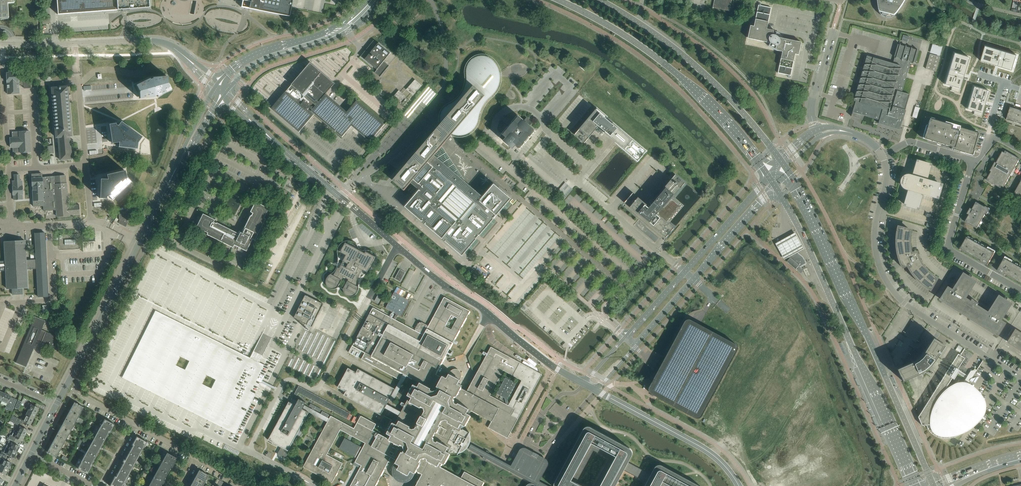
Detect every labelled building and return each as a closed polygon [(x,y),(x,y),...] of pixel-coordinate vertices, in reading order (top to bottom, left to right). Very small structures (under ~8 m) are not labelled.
[(3,18),(8,18),(9,18),(8,16),(7,3),(14,3),(14,0),(0,0),(0,18),(3,18)] [(149,8),(149,4),(149,0),(57,0),(58,14),(122,10),(122,11),(123,11),(124,12),(125,12),(126,12),(126,11),(127,10),(127,9),(149,8)] [(166,2),(149,4),(149,8),(165,7),(163,17),(193,22),(194,15),(189,14),(192,0),(166,0),(166,2)] [(289,16),(292,0),(242,0),(241,7),(246,8),(289,16)] [(899,8),(903,3),(904,0),(892,0),(891,2),(888,1),(888,0),(877,0),(878,2),(879,9),(879,11),(881,14),(891,16),(894,15),(895,13),(899,8)] [(801,42),(784,39),(781,38),(779,36),(779,35),(780,35),(780,34),(779,34),(778,34),(776,34),(773,33),(774,30),(767,29),(771,8),(758,5),(754,26),(750,26),(748,38),(751,39),(771,43),(769,46),(772,49),(773,49),(775,50),(782,52),(778,73),(791,76),(795,54),(799,55),(801,42)] [(800,28),(808,30),(811,19),(802,17),(801,22),(802,22),(800,28)] [(361,56),(365,60),(365,59),(377,70),(375,73),(380,77),(389,66),(384,61),(391,53),(390,53),(391,53),(379,43),(378,43),(378,44),(374,40),(361,56)] [(902,92),(907,77),(911,62),(916,63),(919,51),(898,44),(894,57),(895,57),(893,63),(873,57),(873,58),(867,56),(853,101),(855,102),(851,116),(852,116),(860,118),(861,115),(879,120),(878,124),(900,130),(901,126),(900,126),(910,94),(902,92)] [(985,50),(981,61),(995,66),(998,67),(1010,70),(1012,66),(1014,67),(1016,59),(1014,59),(1015,55),(988,47),(987,50),(985,50)] [(479,49),(472,54),(475,58),(482,53),(479,49)] [(936,72),(940,57),(930,54),(926,69),(936,72)] [(953,55),(945,82),(949,83),(948,86),(952,87),(951,91),(959,93),(963,79),(963,78),(965,74),(969,60),(965,59),(966,57),(958,54),(957,56),(953,55)] [(497,215),(510,200),(511,198),(494,184),(486,193),(483,197),(465,181),(442,146),(446,142),(448,139),(448,140),(449,140),(450,139),(451,138),(451,137),(450,137),(453,133),(456,134),(458,134),(460,134),(461,134),(462,134),(464,134),(465,134),(466,133),(468,133),(469,132),(470,131),(471,130),(472,130),(473,129),(474,128),(474,127),(475,127),(475,126),(476,125),(476,124),(477,123),(477,122),(477,121),(477,120),(478,119),(478,118),(478,117),(479,115),(479,113),(480,111),(480,109),(481,109),(481,107),(482,106),(483,104),(484,103),(485,102),(486,100),(487,99),(488,98),(490,96),(491,95),(493,93),(494,92),(495,91),(495,90),(496,89),(497,87),(497,86),(498,85),(498,84),(498,83),(498,82),(499,80),(499,79),(499,78),(499,77),(499,76),(499,75),(498,74),(498,72),(498,71),(497,70),(497,69),(496,68),(496,67),(495,66),(494,64),(494,63),(493,63),(492,62),(491,61),(490,60),(488,59),(487,58),(486,58),(485,57),(484,57),(483,57),(482,57),(481,57),(479,57),(478,57),(477,58),(476,58),(475,59),(474,59),(473,59),(472,60),(472,61),(471,61),(470,62),(470,63),(469,64),(468,65),(468,66),(468,67),(468,68),(467,69),(467,70),(467,71),(467,72),(467,73),(468,75),(468,76),(468,77),(468,79),(468,80),(468,82),(468,83),(467,84),(467,85),(467,87),(466,88),(466,89),(465,90),(465,92),(464,93),(464,94),(463,95),(462,96),(462,97),(461,98),(460,99),(459,100),(458,101),(457,102),(456,103),(455,103),(453,104),(451,105),(449,107),(448,107),(447,108),(446,108),(446,109),(445,110),(444,110),(444,111),(443,113),(443,114),(442,115),(442,116),(442,117),(442,118),(442,119),(442,120),(442,121),(443,122),(439,127),(438,127),(437,127),(436,127),(436,128),(436,129),(436,130),(434,132),(393,180),(404,190),(411,183),(419,190),(405,207),(422,221),(425,223),(425,224),(442,239),(443,238),(445,241),(462,256),(477,238),(480,235),(495,218),(494,218),(497,215)] [(347,112),(329,97),(328,95),(326,94),(335,83),(311,62),(301,74),(292,84),(271,108),(281,116),(299,132),(305,125),(315,114),(321,119),(342,137),(343,136),(345,134),(348,130),(350,128),(351,127),(352,126),(370,141),(385,124),(357,101),(347,112)] [(23,75),(23,79),(18,79),(18,76),(18,72),(6,73),(8,94),(19,93),(19,85),(24,85),(24,88),(31,88),(30,75),(23,75)] [(139,92),(139,98),(154,97),(154,96),(157,95),(157,96),(171,89),(168,84),(167,84),(167,83),(168,83),(167,76),(152,78),(152,79),(150,79),(149,78),(135,85),(138,91),(139,91),(139,92)] [(385,94),(372,77),(370,78),(383,96),(385,94)] [(422,86),(415,80),(407,89),(406,89),(413,95),(421,86),(422,86)] [(429,82),(404,110),(410,116),(412,114),(410,112),(420,102),(422,104),(421,105),(424,107),(427,105),(421,99),(434,86),(429,82)] [(67,86),(52,88),(56,137),(58,137),(60,160),(71,159),(69,136),(72,136),(67,86)] [(973,88),(968,107),(971,109),(971,110),(974,111),(973,114),(981,117),(985,104),(986,101),(989,93),(985,92),(985,90),(978,88),(977,89),(974,88),(973,88)] [(409,100),(399,91),(392,98),(393,98),(402,106),(402,107),(409,100)] [(1020,110),(1011,107),(1007,120),(1017,123),(1020,110)] [(646,151),(613,123),(612,124),(605,118),(607,117),(597,108),(575,135),(585,143),(599,126),(601,127),(598,131),(601,133),(603,130),(605,131),(604,132),(638,161),(646,151)] [(535,133),(536,131),(524,121),(518,115),(511,123),(509,126),(502,134),(506,137),(505,137),(504,137),(503,137),(503,138),(503,139),(503,140),(503,141),(511,148),(514,144),(520,149),(529,139),(530,138),(535,133)] [(972,155),(978,133),(955,126),(956,125),(952,124),(952,125),(948,124),(949,123),(945,122),(945,123),(930,119),(928,125),(926,125),(924,131),(926,132),(924,139),(951,147),(951,149),(972,155)] [(115,123),(109,124),(111,139),(112,143),(119,142),(118,147),(137,149),(137,143),(138,142),(142,137),(121,121),(118,126),(117,125),(116,125),(115,123)] [(13,138),(10,138),(10,147),(13,147),(13,153),(20,152),(31,152),(30,131),(19,132),(12,132),(13,138)] [(1004,187),(1020,159),(1006,151),(1005,153),(1003,151),(996,163),(994,166),(987,180),(1001,188),(1002,186),(1004,187)] [(941,185),(926,180),(930,165),(917,161),(913,177),(909,175),(908,175),(907,175),(906,176),(905,176),(904,176),(904,177),(903,178),(902,178),(902,179),(902,180),(901,181),(901,182),(901,183),(902,184),(902,185),(902,186),(903,186),(903,187),(904,187),(905,188),(906,188),(909,189),(905,205),(917,208),(922,193),(937,197),(941,185)] [(321,175),(322,173),(313,166),(311,167),(321,175)] [(100,190),(100,198),(106,198),(106,196),(107,196),(108,195),(112,199),(131,182),(127,177),(126,176),(125,170),(106,174),(107,179),(100,179),(100,183),(100,190)] [(42,174),(32,174),(33,206),(43,206),(43,210),(56,209),(57,216),(69,215),(79,214),(79,205),(69,206),(67,183),(66,183),(65,176),(63,176),(63,175),(63,176),(45,177),(44,177),(44,178),(42,178),(42,174)] [(666,221),(678,206),(671,199),(685,183),(675,174),(675,175),(666,185),(654,199),(655,200),(654,202),(651,199),(649,202),(652,205),(650,207),(633,193),(624,202),(625,203),(665,237),(666,238),(674,228),(666,221)] [(14,181),(12,181),(13,195),(14,200),(23,199),(22,194),(23,194),(22,181),(20,181),(20,175),(14,175),(14,181)] [(277,195),(279,190),(266,183),(264,188),(277,195)] [(564,201),(573,191),(569,188),(561,197),(564,201)] [(284,200),(288,191),(283,189),(278,197),(284,200)] [(214,219),(203,214),(196,227),(207,233),(206,234),(233,247),(234,245),(246,251),(248,248),(252,239),(254,240),(265,219),(263,218),(268,208),(255,201),(250,212),(252,213),(251,216),(250,215),(242,232),(238,234),(238,233),(216,222),(216,223),(213,222),(214,219)] [(988,209),(986,207),(977,202),(972,209),(971,208),(963,221),(977,228),(986,213),(988,209)] [(124,213),(119,214),(120,221),(121,222),(121,223),(126,226),(128,222),(127,222),(129,217),(130,215),(131,215),(134,209),(128,205),(124,213)] [(917,254),(916,252),(911,253),(909,243),(910,236),(911,236),(911,235),(910,234),(911,230),(898,227),(897,229),(897,231),(897,233),(896,235),(896,236),(896,239),(896,241),(896,242),(896,244),(896,245),(896,247),(897,248),(897,250),(897,253),(898,255),(898,257),(899,259),(899,260),(900,262),(902,267),(907,265),(908,267),(909,268),(910,270),(911,272),(913,274),(914,276),(915,277),(917,279),(918,280),(920,282),(921,283),(923,285),(925,286),(926,287),(928,288),(930,289),(937,278),(933,276),(933,275),(932,274),(932,275),(931,275),(929,273),(928,272),(927,271),(926,270),(925,268),(923,267),(922,265),(921,263),(920,261),(919,259),(918,257),(917,256),(917,254)] [(35,233),(36,259),(37,268),(38,294),(38,297),(48,296),(45,233),(35,233)] [(775,244),(783,260),(803,249),(795,233),(775,244)] [(995,252),(992,251),(993,249),(988,247),(988,248),(967,237),(961,247),(982,259),(980,261),(988,265),(995,252)] [(36,259),(31,260),(26,260),(25,241),(4,242),(5,261),(0,261),(0,271),(6,270),(6,289),(8,288),(12,288),(12,294),(22,294),(22,288),(28,287),(27,269),(37,268),(36,259)] [(363,252),(363,250),(364,249),(360,247),(359,250),(345,242),(340,252),(346,255),(343,261),(339,268),(338,267),(334,275),(331,274),(330,275),(329,276),(328,277),(327,278),(326,280),(326,281),(326,282),(326,283),(326,284),(327,285),(327,286),(328,287),(329,288),(330,288),(331,289),(332,289),(333,289),(334,289),(335,289),(336,288),(338,288),(338,287),(344,277),(348,279),(343,289),(343,290),(344,291),(344,292),(344,293),(345,293),(345,294),(346,294),(346,295),(347,295),(348,296),(349,296),(350,296),(351,296),(352,296),(353,296),(354,296),(355,295),(356,294),(357,293),(357,292),(358,291),(358,290),(358,289),(359,288),(359,287),(358,287),(356,285),(359,279),(358,278),(362,270),(367,272),(376,256),(366,251),(365,253),(363,252)] [(803,257),(797,252),(794,249),(787,253),(789,257),(790,258),(788,260),(787,262),(796,269),(797,268),(799,266),(800,267),(806,263),(803,257)] [(1006,256),(998,271),(1005,275),(1006,272),(1020,281),(1020,267),(1012,262),(1013,260),(1006,256)] [(400,269),(395,279),(400,282),(405,272),(400,269)] [(196,275),(187,271),(168,309),(178,314),(196,275)] [(969,302),(963,298),(974,281),(974,280),(973,281),(963,275),(964,274),(963,274),(952,291),(947,288),(947,289),(941,299),(941,298),(940,299),(963,313),(964,312),(964,313),(964,314),(965,314),(965,315),(966,315),(967,314),(969,315),(968,317),(997,335),(997,334),(1003,324),(1004,324),(999,320),(1010,303),(1009,303),(999,297),(999,296),(988,314),(976,306),(978,303),(971,298),(969,302)] [(727,291),(735,299),(750,283),(742,275),(727,291)] [(210,282),(200,277),(182,316),(191,321),(210,282)] [(225,289),(216,285),(197,324),(207,328),(225,289)] [(269,440),(281,447),(288,451),(309,412),(309,413),(309,412),(316,416),(320,418),(327,422),(303,467),(312,472),(314,473),(332,483),(343,463),(327,454),(340,430),(350,435),(347,439),(345,438),(339,448),(355,457),(361,447),(350,441),(353,436),(365,443),(355,462),(361,465),(350,485),(375,485),(381,476),(391,457),(397,460),(396,462),(400,464),(398,469),(397,470),(397,471),(397,473),(398,474),(398,475),(399,476),(400,477),(403,478),(404,478),(406,477),(407,477),(408,476),(409,474),(411,470),(415,472),(416,471),(422,474),(424,475),(418,485),(482,485),(484,482),(467,472),(464,471),(461,478),(447,470),(444,469),(440,467),(442,463),(447,454),(448,452),(450,448),(452,445),(446,442),(448,438),(450,440),(450,438),(451,438),(452,438),(453,438),(453,437),(454,437),(454,436),(454,435),(453,435),(453,434),(453,433),(451,432),(453,428),(460,431),(461,429),(462,428),(463,425),(464,423),(469,414),(471,410),(490,421),(491,421),(488,428),(492,430),(508,438),(511,432),(518,419),(542,374),(520,362),(491,346),(479,369),(477,372),(467,391),(461,388),(462,385),(458,383),(460,379),(449,373),(447,377),(443,375),(442,377),(436,374),(449,349),(451,346),(453,343),(470,311),(444,297),(434,316),(428,326),(427,326),(428,325),(423,323),(422,322),(422,323),(419,324),(418,324),(415,329),(416,329),(416,330),(415,330),(398,321),(396,320),(398,317),(398,315),(402,317),(410,301),(408,299),(409,297),(411,294),(407,292),(401,289),(397,287),(394,292),(390,300),(387,306),(386,308),(387,309),(392,312),(396,314),(394,319),(390,316),(386,314),(373,307),(366,320),(352,346),(349,352),(355,356),(358,357),(361,351),(365,353),(364,355),(361,359),(362,359),(375,366),(400,380),(406,383),(410,377),(417,381),(401,412),(387,404),(395,389),(358,369),(356,373),(355,373),(355,372),(348,368),(346,372),(345,371),(347,369),(341,366),(339,365),(336,363),(330,374),(341,380),(344,374),(345,375),(338,387),(340,388),(345,391),(345,390),(347,391),(344,395),(381,415),(385,408),(388,409),(387,410),(378,426),(386,431),(392,420),(386,417),(387,415),(389,416),(391,413),(389,412),(389,411),(390,410),(399,415),(395,423),(389,434),(387,438),(373,430),(376,424),(361,415),(354,428),(331,415),(329,419),(327,418),(329,415),(323,411),(320,415),(304,406),(306,402),(299,399),(297,402),(294,400),(293,402),(292,403),(290,402),(289,401),(289,402),(269,440)] [(239,297),(229,292),(210,331),(220,336),(239,297)] [(305,295),(294,317),(294,318),(295,318),(299,320),(304,323),(311,326),(311,327),(312,327),(312,326),(323,304),(323,303),(306,295),(305,295)] [(254,304),(244,299),(225,338),(235,343),(254,304)] [(268,311),(258,306),(239,345),(249,350),(268,311)] [(234,348),(220,341),(205,334),(191,327),(177,320),(163,313),(154,309),(121,377),(129,381),(143,388),(158,395),(172,402),(186,410),(200,417),(215,424),(229,431),(236,434),(262,381),(270,366),(260,362),(258,360),(254,358),(251,357),(249,356),(234,348)] [(356,333),(364,317),(361,315),(353,331),(356,333)] [(45,331),(41,329),(44,321),(45,321),(35,316),(35,317),(16,362),(15,362),(25,367),(26,367),(26,366),(37,338),(42,339),(40,342),(41,342),(55,347),(54,348),(55,348),(55,347),(59,337),(45,332),(45,331)] [(699,324),(691,320),(690,319),(688,319),(687,319),(686,320),(685,321),(684,322),(661,365),(652,382),(649,387),(649,388),(648,389),(649,391),(649,392),(650,393),(651,394),(656,396),(695,417),(696,418),(698,418),(699,418),(700,417),(701,416),(702,415),(737,350),(737,349),(738,348),(737,347),(737,345),(736,344),(735,344),(699,324)] [(1008,342),(1020,350),(1020,334),(1015,331),(1008,342)] [(939,342),(938,341),(933,338),(923,353),(920,356),(917,359),(913,361),(897,369),(900,376),(903,381),(918,374),(925,371),(931,365),(934,361),(944,345),(939,342)] [(328,358),(334,342),(329,341),(323,357),(328,358)] [(304,361),(305,360),(290,353),(286,361),(303,369),(304,367),(307,368),(305,371),(308,373),(312,365),(304,361)] [(972,385),(970,384),(968,383),(966,382),(963,382),(962,382),(961,382),(959,382),(957,382),(956,383),(954,383),(953,384),(952,384),(951,385),(950,385),(949,386),(948,387),(947,388),(947,387),(954,376),(955,376),(957,372),(956,371),(964,358),(958,354),(918,417),(922,425),(930,425),(930,427),(930,428),(931,429),(931,430),(932,431),(933,432),(934,433),(935,434),(936,434),(936,435),(937,435),(938,436),(939,436),(940,436),(943,437),(946,437),(948,437),(951,437),(952,436),(953,436),(954,436),(956,435),(958,435),(960,434),(962,434),(964,433),(965,432),(967,431),(969,430),(971,429),(971,428),(973,427),(975,426),(976,425),(978,423),(979,422),(980,421),(981,420),(982,418),(983,417),(984,415),(984,414),(985,412),(985,411),(986,410),(986,409),(986,408),(986,407),(986,406),(986,405),(986,404),(985,403),(985,402),(985,401),(984,400),(984,398),(983,397),(982,395),(981,394),(980,393),(979,391),(978,390),(977,389),(975,387),(974,386),(973,386),(972,385)] [(738,381),(744,384),(747,378),(741,376),(738,381)] [(735,394),(730,392),(722,408),(719,407),(714,418),(722,422),(734,396),(735,394)] [(12,411),(17,399),(10,396),(11,395),(5,393),(1,401),(7,404),(5,408),(12,411)] [(75,423),(84,407),(74,402),(65,418),(75,423)] [(36,413),(39,408),(28,403),(26,408),(28,409),(36,413)] [(33,419),(36,413),(28,409),(27,412),(26,412),(25,414),(25,415),(33,419)] [(19,418),(17,421),(23,424),(24,421),(30,424),(33,419),(25,415),(25,414),(23,414),(20,419),(19,418)] [(28,430),(21,426),(23,424),(11,418),(10,421),(19,426),(18,428),(19,428),(17,431),(25,435),(28,430)] [(66,440),(75,423),(65,418),(56,435),(66,440)] [(110,433),(115,424),(105,419),(96,435),(105,440),(109,433),(110,433)] [(682,477),(680,475),(662,466),(661,465),(659,465),(658,465),(657,466),(656,467),(655,468),(651,474),(628,462),(632,455),(632,454),(632,452),(632,451),(631,450),(630,449),(629,448),(611,438),(609,437),(591,427),(589,427),(588,426),(586,427),(585,427),(584,428),(583,429),(561,471),(555,482),(554,483),(554,484),(554,485),(582,485),(576,483),(593,450),(609,458),(594,485),(615,485),(624,470),(646,483),(645,485),(700,485),(682,477)] [(453,428),(451,432),(453,433),(453,434),(453,435),(454,435),(454,436),(454,437),(453,437),(453,438),(452,438),(451,438),(450,438),(450,440),(448,438),(446,442),(452,445),(450,448),(459,453),(460,452),(461,452),(462,451),(463,451),(464,450),(465,449),(466,448),(467,448),(475,452),(483,456),(482,458),(486,460),(486,458),(488,459),(505,468),(532,483),(535,484),(535,485),(533,484),(532,484),(531,483),(530,483),(530,484),(529,484),(528,484),(527,485),(526,485),(549,485),(540,481),(538,480),(547,464),(539,460),(536,459),(537,458),(537,457),(536,456),(536,455),(535,455),(534,455),(533,455),(532,455),(532,456),(531,456),(529,455),(521,450),(513,466),(511,465),(489,453),(490,452),(487,450),(486,452),(470,443),(469,443),(470,442),(470,441),(470,439),(470,438),(470,437),(470,436),(470,434),(469,433),(470,433),(469,433),(461,429),(460,431),(453,428)] [(22,441),(25,435),(17,431),(15,430),(12,435),(10,434),(10,435),(9,435),(8,437),(14,440),(16,438),(22,441)] [(56,457),(66,440),(56,435),(47,452),(56,457)] [(101,447),(105,440),(96,435),(87,452),(96,457),(100,449),(101,450),(102,447),(101,447)] [(138,458),(147,442),(137,436),(132,445),(132,446),(128,453),(138,458)] [(13,443),(14,440),(8,437),(7,439),(8,439),(7,440),(9,441),(6,447),(17,452),(19,446),(13,443)] [(14,458),(17,452),(6,447),(4,452),(2,451),(0,454),(6,457),(7,454),(14,458)] [(280,450),(278,454),(286,458),(289,451),(288,451),(281,447),(280,450)] [(519,450),(511,465),(513,466),(521,450),(529,455),(531,456),(532,456),(532,455),(533,455),(534,455),(535,455),(536,455),(536,456),(537,457),(537,458),(536,459),(539,460),(547,464),(548,463),(548,462),(548,461),(547,461),(547,459),(546,459),(526,448),(523,448),(521,448),(519,450)] [(92,463),(96,457),(87,452),(81,462),(80,464),(78,468),(88,474),(93,464),(92,463)] [(177,458),(167,452),(158,469),(168,474),(177,458)] [(129,475),(138,458),(128,453),(125,459),(124,459),(122,462),(123,462),(119,469),(129,475)] [(0,454),(0,455),(0,457),(1,458),(0,459),(0,464),(8,468),(11,463),(5,460),(6,457),(0,454)] [(0,464),(0,471),(5,474),(8,468),(0,464)] [(129,475),(119,469),(116,476),(115,476),(110,485),(122,485),(129,475)] [(164,481),(168,474),(158,469),(149,485),(150,485),(161,485),(164,481)] [(199,470),(190,485),(202,485),(208,475),(199,470)]
